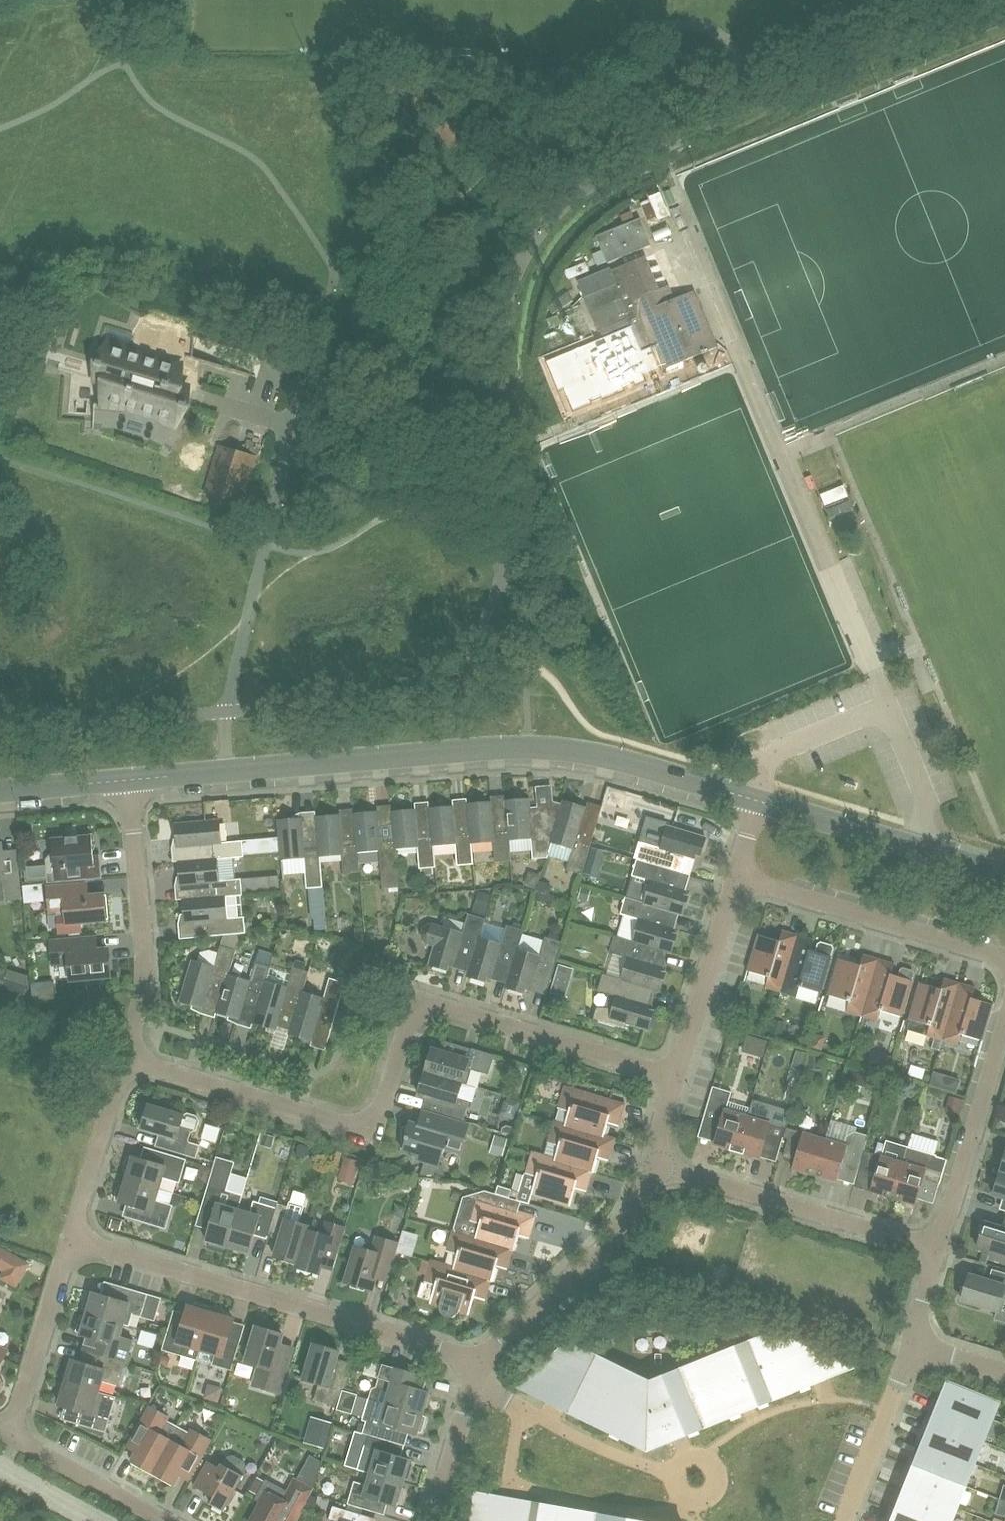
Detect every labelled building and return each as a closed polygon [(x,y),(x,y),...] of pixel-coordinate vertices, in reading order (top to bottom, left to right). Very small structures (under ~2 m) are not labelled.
[(607,263),(651,245),(640,218),(596,236),(607,263)] [(660,371),(717,347),(694,291),(673,299),(654,252),(610,271),(610,272),(605,274),(604,270),(577,281),(583,297),(583,298),(597,332),(600,331),(603,338),(546,362),(558,392),(644,356),(642,352),(651,348),(660,371)] [(96,364),(95,380),(104,383),(102,405),(126,407),(153,415),(174,427),(185,407),(187,404),(187,390),(188,388),(190,356),(196,335),(141,319),(132,335),(107,328),(101,345),(105,347),(98,361),(96,364)] [(255,458),(232,451),(219,447),(205,491),(242,502),(255,458)] [(551,843),(561,809),(560,809),(550,806),(529,808),(528,799),(504,801),(506,815),(508,839),(509,839),(530,837),(532,859),(547,858),(548,856),(551,843)] [(582,874),(596,824),(582,820),(585,808),(562,801),(560,809),(561,809),(551,843),(548,856),(568,862),(566,870),(582,874)] [(508,839),(506,815),(492,816),(490,802),(467,805),(468,818),(470,843),(471,843),(493,841),(494,862),(511,861),(509,839),(508,839)] [(468,818),(454,820),(453,806),(429,808),(430,822),(431,822),(433,846),(455,844),(457,866),(473,864),(471,843),(470,843),(468,818)] [(431,822),(430,822),(416,823),(415,809),(391,811),(392,821),(395,849),(417,847),(419,869),(420,869),(432,868),(435,868),(433,846),(431,822)] [(395,849),(392,821),(378,822),(377,812),(353,814),(354,828),(355,828),(357,853),(358,853),(379,851),(382,889),(399,888),(395,849)] [(355,828),(354,828),(340,829),(339,816),(315,818),(316,832),(317,831),(319,856),(320,856),(341,854),(343,875),(359,874),(358,853),(357,853),(355,828)] [(243,856),(242,841),(220,843),(218,819),(175,823),(177,848),(186,847),(187,861),(217,859),(243,857),(243,856)] [(319,856),(317,831),(316,832),(302,833),(301,819),(277,821),(279,838),(280,853),(281,859),(303,857),(306,889),(322,887),(320,856),(319,856)] [(700,856),(705,837),(667,826),(660,848),(641,843),(636,859),(682,873),(687,857),(694,859),(695,855),(700,856)] [(89,857),(93,857),(91,835),(51,839),(52,851),(45,859),(47,883),(86,880),(85,867),(90,866),(89,857)] [(279,838),(242,841),(243,856),(280,853),(279,838)] [(19,899),(17,871),(3,872),(0,843),(0,900),(19,899)] [(603,860),(605,852),(592,848),(589,856),(603,860)] [(242,895),(240,879),(219,881),(217,859),(187,861),(179,862),(181,886),(191,885),(192,899),(225,896),(225,897),(242,895)] [(684,890),(677,888),(682,873),(636,859),(625,897),(644,903),(671,911),(671,912),(682,915),(688,896),(683,895),(684,890)] [(535,888),(540,874),(535,873),(527,876),(525,885),(535,888)] [(280,891),(278,876),(267,877),(269,892),(280,891)] [(80,922),(105,920),(103,895),(89,896),(88,884),(72,885),(47,887),(49,912),(57,912),(59,929),(63,932),(81,930),(80,922)] [(325,917),(322,887),(308,889),(310,918),(325,917)] [(587,901),(590,890),(581,887),(578,899),(587,901)] [(487,909),(491,895),(479,892),(475,905),(487,909)] [(245,933),(244,917),(227,918),(225,897),(225,896),(192,899),(182,899),(184,923),(192,923),(193,938),(223,935),(241,934),(245,933)] [(666,927),(671,912),(671,911),(644,903),(625,897),(620,914),(623,915),(617,936),(633,941),(632,941),(659,949),(659,950),(671,953),(676,935),(672,933),(673,929),(666,927)] [(471,965),(479,938),(485,919),(468,914),(462,933),(431,924),(427,925),(423,928),(422,929),(421,933),(421,935),(422,939),(425,943),(434,946),(428,965),(447,970),(449,965),(453,967),(455,960),(470,964),(471,965)] [(509,976),(517,949),(518,949),(523,930),(506,925),(501,944),(479,938),(471,965),(470,964),(467,976),(486,981),(487,977),(492,978),(494,971),(509,976)] [(365,941),(363,928),(355,929),(356,941),(365,941)] [(779,941),(757,934),(746,971),(768,977),(765,988),(781,992),(798,935),(782,931),(779,941)] [(609,946),(613,936),(600,932),(597,942),(609,946)] [(70,980),(110,976),(108,950),(96,951),(95,935),(50,939),(52,965),(68,964),(70,980)] [(660,972),(662,967),(655,965),(659,950),(659,949),(632,941),(633,941),(617,936),(614,935),(608,952),(628,958),(621,979),(621,980),(648,988),(659,992),(665,973),(660,972)] [(821,993),(832,957),(831,956),(833,949),(832,946),(821,942),(818,944),(815,952),(810,950),(813,940),(798,935),(781,992),(796,997),(799,986),(821,993)] [(548,988),(562,942),(544,936),(539,956),(518,949),(517,949),(509,976),(505,987),(524,993),(525,988),(530,990),(532,983),(548,988)] [(328,949),(331,941),(320,938),(317,946),(328,949)] [(228,976),(236,950),(220,946),(214,966),(191,959),(178,1001),(202,1008),(206,994),(220,998),(221,999),(227,975),(228,976)] [(257,1009),(265,982),(266,982),(271,966),(274,953),(259,948),(255,961),(249,982),(228,976),(227,975),(221,999),(220,998),(216,1012),(239,1019),(243,1005),(256,1009),(257,1009)] [(861,1016),(878,959),(863,955),(860,965),(838,958),(827,995),(849,1001),(846,1012),(861,1016)] [(295,959),(293,967),(303,970),(305,962),(295,959)] [(902,1017),(913,981),(915,973),(913,970),(903,967),(901,969),(899,976),(891,974),(894,964),(878,959),(861,1016),(877,1021),(880,1010),(902,1017)] [(565,996),(574,968),(559,964),(551,992),(565,996)] [(292,1025),(302,992),(302,993),(308,972),(303,970),(293,967),(287,988),(266,982),(265,982),(257,1009),(256,1009),(252,1023),(275,1030),(278,1021),(291,1025),(292,1025)] [(648,1030),(653,1011),(649,1010),(650,1005),(643,1003),(648,988),(621,980),(621,979),(602,974),(597,991),(616,996),(612,1009),(609,1008),(596,1008),(593,1020),(624,1029),(625,1023),(648,1030)] [(330,1031),(345,983),(329,978),(323,999),(302,993),(302,992),(292,1025),(291,1025),(289,1034),(312,1040),(316,1027),(330,1031)] [(14,990),(23,993),(25,986),(23,986),(24,982),(17,979),(14,990)] [(942,1040),(959,983),(944,979),(941,989),(919,982),(908,1019),(910,1019),(907,1030),(933,1037),(930,1048),(938,1050),(941,1040),(942,1040)] [(983,1041),(993,1005),(972,998),(975,988),(959,983),(942,1040),(958,1045),(961,1034),(983,1041)] [(780,1038),(784,1024),(773,1020),(768,1035),(780,1038)] [(762,1057),(767,1041),(747,1035),(742,1051),(762,1057)] [(456,1044),(452,1055),(432,1049),(425,1072),(465,1084),(469,1069),(488,1075),(494,1055),(463,1046),(456,1044)] [(803,1065),(807,1053),(796,1050),(792,1062),(803,1065)] [(819,1070),(820,1055),(808,1054),(807,1069),(819,1070)] [(864,1084),(868,1072),(849,1066),(845,1077),(864,1084)] [(463,1121),(469,1102),(472,1103),(477,1087),(465,1084),(425,1072),(418,1095),(443,1102),(439,1114),(463,1121)] [(938,1088),(942,1075),(933,1072),(929,1086),(938,1088)] [(736,1152),(747,1116),(749,1108),(728,1102),(731,1092),(712,1087),(703,1120),(720,1125),(714,1145),(736,1152)] [(616,1126),(622,1105),(566,1089),(560,1109),(568,1112),(564,1126),(603,1138),(603,1137),(607,1123),(616,1126)] [(960,1112),(964,1100),(949,1095),(946,1108),(960,1112)] [(516,1117),(521,1102),(510,1099),(504,1102),(501,1112),(503,1117),(512,1120),(516,1117)] [(187,1113),(182,1115),(148,1105),(147,1106),(144,1108),(142,1116),(144,1120),(141,1129),(158,1134),(155,1146),(195,1158),(199,1145),(189,1142),(188,1140),(190,1133),(196,1130),(199,1120),(196,1116),(187,1113)] [(759,1159),(766,1133),(783,1137),(786,1127),(747,1116),(736,1152),(759,1159)] [(460,1151),(467,1126),(442,1118),(438,1132),(410,1123),(409,1126),(405,1126),(404,1126),(402,1129),(401,1148),(402,1148),(401,1151),(418,1156),(417,1158),(424,1161),(420,1174),(420,1175),(444,1176),(444,1170),(442,1166),(438,1165),(444,1146),(460,1151)] [(605,1160),(612,1140),(603,1137),(603,1138),(564,1126),(556,1123),(549,1144),(558,1146),(554,1160),(553,1161),(589,1172),(592,1173),(597,1158),(605,1160)] [(512,1136),(514,1129),(507,1127),(503,1129),(502,1132),(512,1136)] [(814,1175),(825,1139),(786,1127),(783,1137),(799,1142),(792,1168),(814,1175)] [(861,1160),(864,1151),(863,1150),(867,1136),(854,1132),(846,1136),(843,1144),(825,1139),(814,1175),(836,1182),(842,1163),(859,1168),(861,1160)] [(271,1149),(274,1138),(263,1134),(260,1145),(271,1149)] [(502,1155),(507,1139),(495,1135),(490,1151),(502,1155)] [(308,1156),(311,1149),(303,1145),(297,1147),(297,1157),(304,1158),(308,1156)] [(251,1163),(255,1150),(242,1146),(238,1160),(251,1163)] [(939,1184),(942,1174),(946,1160),(936,1157),(936,1155),(907,1147),(902,1162),(903,1162),(892,1198),(914,1205),(916,1198),(931,1203),(937,1183),(939,1184)] [(903,1162),(902,1162),(864,1151),(861,1160),(866,1162),(864,1169),(875,1173),(869,1191),(892,1198),(903,1162)] [(179,1183),(186,1160),(162,1152),(158,1164),(133,1156),(132,1158),(128,1157),(124,1163),(124,1179),(158,1189),(161,1177),(179,1183)] [(583,1191),(589,1172),(553,1161),(554,1160),(533,1154),(527,1174),(536,1177),(531,1192),(570,1204),(575,1189),(583,1191)] [(353,1184),(360,1162),(345,1158),(339,1180),(353,1184)] [(227,1247),(238,1210),(247,1179),(228,1173),(231,1163),(215,1159),(213,1168),(208,1183),(200,1210),(213,1214),(205,1240),(210,1242),(208,1245),(223,1250),(225,1246),(227,1247)] [(201,1164),(196,1180),(208,1183),(213,1168),(201,1164)] [(999,1172),(992,1195),(1004,1199),(1004,1174),(999,1172)] [(172,1206),(155,1200),(158,1189),(124,1179),(116,1192),(116,1199),(120,1200),(119,1202),(145,1210),(141,1222),(165,1229),(172,1206)] [(509,1198),(512,1190),(499,1186),(496,1194),(509,1198)] [(248,1253),(256,1227),(269,1231),(269,1229),(276,1208),(253,1201),(249,1213),(238,1210),(227,1247),(248,1253)] [(526,1238),(533,1218),(477,1201),(470,1221),(479,1224),(475,1238),(474,1239),(510,1249),(510,1250),(513,1251),(518,1236),(526,1238)] [(307,1230),(309,1226),(299,1223),(304,1206),(288,1202),(287,1206),(277,1203),(276,1208),(269,1229),(281,1233),(274,1257),(296,1263),(297,1264),(307,1229),(307,1230)] [(404,1219),(407,1209),(397,1206),(394,1216),(404,1219)] [(119,1231),(122,1222),(113,1220),(111,1228),(119,1231)] [(319,1274),(326,1250),(337,1253),(345,1228),(325,1222),(321,1234),(307,1230),(307,1229),(297,1264),(296,1263),(295,1267),(319,1274)] [(991,1257),(1004,1261),(1004,1229),(984,1222),(977,1247),(993,1252),(991,1257)] [(504,1269),(510,1250),(510,1249),(474,1239),(475,1238),(454,1232),(448,1252),(457,1255),(453,1269),(452,1270),(488,1280),(488,1281),(491,1282),(496,1266),(504,1269)] [(417,1256),(418,1236),(403,1235),(401,1255),(417,1256)] [(392,1267),(399,1243),(375,1236),(370,1251),(356,1247),(345,1282),(370,1290),(375,1274),(388,1278),(392,1267)] [(18,1289),(31,1264),(0,1248),(0,1270),(4,1272),(0,1279),(18,1289)] [(428,1276),(432,1264),(424,1262),(421,1274),(428,1276)] [(482,1300),(488,1281),(488,1280),(452,1270),(453,1269),(432,1263),(432,1264),(428,1276),(426,1283),(435,1286),(430,1301),(439,1304),(439,1307),(439,1310),(441,1312),(442,1315),(445,1316),(448,1317),(451,1317),(454,1316),(456,1315),(458,1313),(459,1310),(469,1313),(474,1297),(482,1300)] [(998,1271),(995,1283),(969,1275),(961,1300),(997,1310),(1002,1294),(1004,1295),(1004,1273),(998,1271)] [(140,1317),(147,1294),(123,1287),(119,1300),(92,1292),(92,1293),(87,1293),(82,1309),(86,1312),(86,1314),(123,1325),(123,1324),(129,1325),(132,1315),(140,1317)] [(199,1349),(210,1313),(207,1312),(208,1308),(193,1304),(192,1308),(187,1306),(180,1330),(169,1326),(162,1350),(181,1356),(184,1345),(199,1349)] [(238,1347),(226,1343),(233,1320),(210,1313),(199,1349),(215,1354),(212,1365),(231,1370),(238,1347)] [(119,1336),(123,1325),(86,1314),(85,1315),(80,1315),(76,1331),(80,1334),(79,1335),(87,1338),(83,1350),(101,1356),(102,1356),(125,1363),(131,1365),(138,1342),(119,1336)] [(279,1393),(287,1366),(274,1362),(282,1334),(256,1327),(245,1362),(258,1366),(252,1385),(279,1393)] [(830,1376),(851,1368),(773,1332),(650,1382),(572,1344),(569,1342),(518,1387),(546,1401),(565,1410),(636,1445),(645,1449),(647,1450),(672,1440),(688,1434),(742,1412),(756,1406),(812,1384),(830,1376)] [(342,1390),(346,1378),(332,1374),(339,1351),(313,1344),(302,1379),(318,1384),(313,1400),(337,1407),(337,1406),(342,1391),(342,1390)] [(101,1381),(118,1386),(125,1363),(102,1356),(101,1356),(98,1367),(72,1360),(71,1363),(67,1362),(62,1380),(66,1381),(65,1383),(98,1392),(101,1381)] [(422,1414),(429,1392),(411,1387),(414,1374),(382,1364),(376,1387),(372,1388),(369,1397),(370,1398),(386,1402),(385,1403),(422,1414)] [(983,1441),(999,1403),(947,1382),(943,1393),(935,1411),(934,1411),(931,1418),(932,1419),(932,1421),(983,1441)] [(111,1409),(94,1404),(98,1392),(65,1383),(59,1406),(84,1413),(81,1425),(105,1432),(111,1409)] [(219,1403),(222,1389),(208,1385),(204,1399),(219,1403)] [(337,1407),(336,1409),(351,1413),(356,1394),(342,1390),(342,1391),(337,1407)] [(422,1414),(385,1403),(386,1402),(370,1398),(364,1419),(366,1419),(362,1433),(367,1435),(386,1440),(390,1428),(416,1435),(417,1432),(421,1432),(425,1417),(422,1415),(422,1414)] [(131,1461),(152,1473),(178,1426),(167,1420),(168,1417),(148,1406),(147,1407),(134,1430),(127,1443),(138,1449),(131,1461)] [(324,1448),(332,1424),(315,1419),(308,1444),(324,1448)] [(983,1441),(932,1421),(926,1434),(925,1433),(922,1441),(923,1441),(923,1443),(975,1464),(983,1441)] [(189,1432),(178,1426),(152,1473),(173,1484),(180,1472),(190,1478),(197,1465),(211,1440),(191,1429),(189,1432)] [(331,1440),(345,1443),(347,1430),(334,1428),(331,1440)] [(412,1464),(408,1462),(409,1460),(384,1452),(387,1441),(386,1440),(367,1435),(360,1457),(373,1461),(370,1473),(402,1483),(403,1478),(408,1478),(412,1464)] [(975,1464),(923,1443),(917,1456),(916,1455),(913,1463),(914,1463),(914,1465),(966,1486),(975,1464)] [(414,1449),(414,1462),(431,1462),(431,1449),(414,1449)] [(223,1511),(243,1476),(240,1474),(244,1466),(243,1462),(232,1456),(228,1457),(223,1465),(220,1463),(218,1467),(207,1461),(193,1486),(213,1497),(210,1504),(223,1511)] [(957,1508),(966,1486),(914,1465),(909,1478),(907,1478),(904,1485),(906,1486),(905,1487),(957,1508)] [(405,1489),(401,1486),(402,1483),(370,1473),(367,1485),(354,1481),(347,1504),(367,1510),(370,1498),(395,1506),(396,1503),(401,1503),(405,1489)] [(312,1489),(294,1480),(288,1491),(265,1479),(254,1499),(261,1503),(251,1520),(295,1520),(312,1489)] [(905,1487),(900,1500),(898,1500),(895,1507),(897,1508),(896,1510),(924,1520),(952,1520),(957,1508),(905,1487)] [(181,1510),(200,1516),(206,1495),(186,1490),(181,1510)] [(634,1520),(613,1517),(605,1516),(584,1512),(577,1511),(556,1507),(549,1506),(525,1501),(519,1500),(515,1520),(636,1520),(634,1520)] [(1004,1518),(1004,1501),(999,1500),(995,1514),(1004,1518)] [(361,1514),(332,1506),(328,1519),(335,1520),(359,1520),(361,1514)] [(896,1510),(891,1520),(924,1520),(896,1510)]
